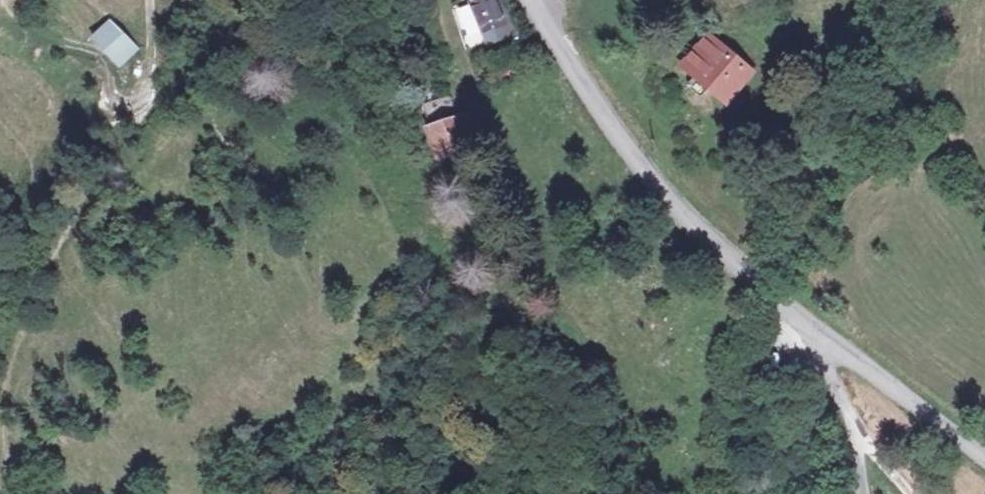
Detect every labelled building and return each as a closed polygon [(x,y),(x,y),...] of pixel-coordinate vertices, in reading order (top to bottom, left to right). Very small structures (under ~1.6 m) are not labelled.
[(7,14),(11,0),(0,0),(0,11),(7,14)] [(525,0),(511,0),(498,5),(515,49),(541,38),(525,0)] [(763,84),(727,38),(700,62),(736,107),(763,84)] [(138,71),(116,48),(102,61),(125,84),(138,71)] [(487,123),(479,99),(449,111),(467,161),(497,151),(487,123)]
